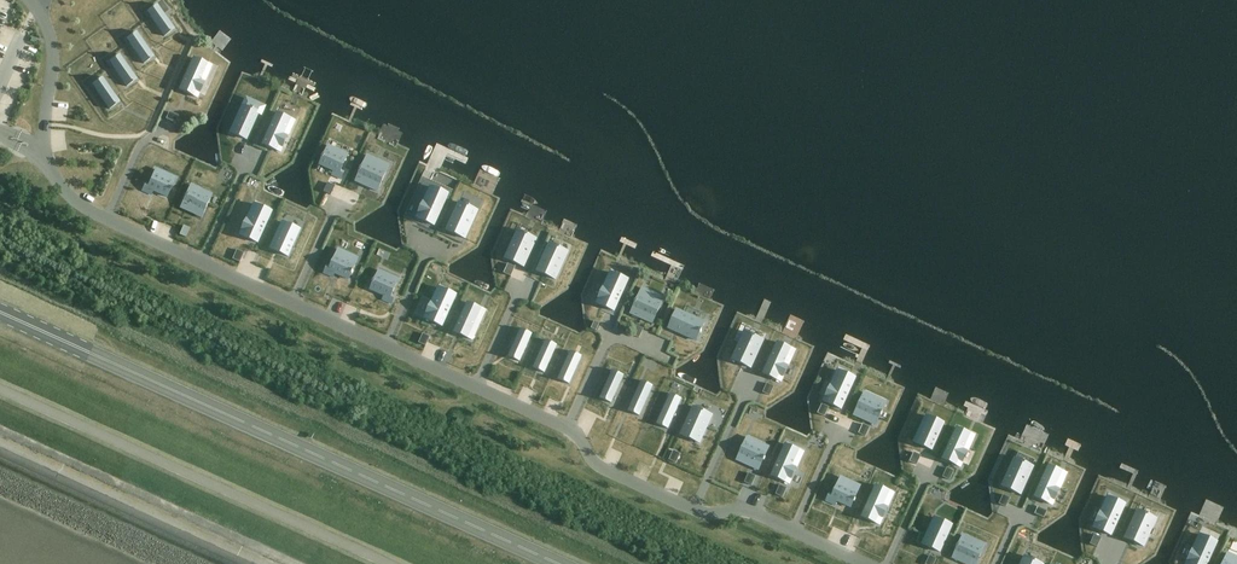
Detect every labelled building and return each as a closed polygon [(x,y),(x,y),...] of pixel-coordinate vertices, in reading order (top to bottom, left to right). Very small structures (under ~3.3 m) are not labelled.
[(160,9),(150,16),(164,36),(174,29),(160,9)] [(140,38),(130,45),(144,64),(154,57),(140,38)] [(123,61),(113,68),(127,87),(137,80),(123,61)] [(192,62),(179,90),(196,98),(199,93),(200,92),(199,92),(203,82),(204,83),(205,82),(200,80),(205,68),(192,62)] [(106,83),(96,90),(109,109),(120,102),(106,83)] [(240,112),(231,133),(246,139),(258,112),(254,110),(254,109),(252,108),(251,109),(247,107),(244,114),(240,112)] [(169,112),(166,119),(175,123),(178,116),(169,112)] [(276,117),(263,145),(281,152),(288,136),(284,134),(289,123),(276,117)] [(323,158),(320,165),(334,171),(332,175),(341,179),(344,173),(341,171),(347,159),(327,150),(324,156),(323,155),(322,158),(323,158)] [(360,171),(356,181),(378,191),(386,172),(364,162),(361,169),(361,168),(360,171)] [(145,184),(142,190),(151,195),(153,191),(167,197),(169,191),(170,191),(171,188),(174,182),(154,173),(148,186),(145,184)] [(185,197),(180,208),(202,218),(211,199),(189,189),(186,195),(185,194),(184,197),(185,197)] [(424,202),(417,218),(434,226),(446,198),(433,192),(427,203),(424,202)] [(459,202),(446,230),(465,239),(477,210),(470,207),(470,206),(467,205),(467,206),(459,202)] [(251,212),(240,235),(258,243),(270,215),(256,209),(254,213),(251,212)] [(278,233),(270,249),(288,257),(298,234),(284,228),(281,234),(278,233)] [(518,230),(505,258),(523,267),(536,239),(518,230)] [(550,243),(537,271),(555,280),(568,252),(550,243)] [(237,250),(233,259),(240,262),(244,253),(237,250)] [(327,267),(324,273),(333,277),(335,273),(349,280),(351,273),(352,274),(353,271),(355,265),(336,256),(330,268),(327,267)] [(508,264),(504,273),(511,276),(515,267),(508,264)] [(373,283),(370,289),(384,296),(383,300),(392,304),(394,298),(391,296),(397,283),(377,274),(374,281),(374,280),(372,283),(373,283)] [(598,299),(596,304),(614,311),(626,284),(612,278),(607,289),(603,287),(602,288),(603,289),(599,298),(598,297),(597,299),(598,299)] [(426,314),(424,319),(442,326),(454,299),(441,293),(435,304),(431,302),(430,303),(432,304),(427,313),(426,313),(426,314)] [(635,304),(630,314),(652,324),(661,305),(639,295),(636,301),(636,300),(634,303),(635,304)] [(466,308),(455,332),(472,340),(479,324),(476,322),(480,314),(466,308)] [(676,310),(668,328),(696,341),(700,333),(701,334),(702,331),(701,330),(705,323),(676,310)] [(636,326),(632,335),(639,338),(643,329),(636,326)] [(744,334),(732,360),(750,368),(763,340),(745,332),(744,334)] [(423,334),(419,343),(426,346),(430,337),(423,334)] [(518,335),(508,357),(520,362),(530,340),(518,335)] [(543,346),(533,368),(544,373),(555,351),(543,346)] [(776,346),(763,374),(781,382),(788,366),(784,364),(790,352),(776,346)] [(568,357),(558,379),(569,384),(579,362),(568,357)] [(831,385),(823,401),(841,409),(853,381),(840,375),(834,387),(831,385)] [(610,376),(600,398),(611,403),(621,381),(610,376)] [(767,384),(763,393),(770,396),(774,387),(767,384)] [(639,386),(628,411),(639,416),(650,392),(639,386)] [(862,396),(854,415),(876,425),(880,415),(881,415),(882,413),(882,412),(884,406),(862,396)] [(668,399),(657,424),(668,429),(679,405),(668,399)] [(822,404),(818,413),(825,417),(829,408),(822,404)] [(694,407),(681,435),(699,443),(712,415),(694,407)] [(921,426),(914,442),(931,450),(942,427),(928,421),(925,428),(921,426)] [(863,424),(859,434),(866,437),(870,428),(863,424)] [(955,432),(943,460),(960,467),(967,451),(964,449),(969,438),(955,432)] [(745,441),(736,460),(759,470),(763,460),(764,460),(765,458),(764,457),(767,451),(745,441)] [(784,448),(771,476),(789,484),(799,460),(796,459),(798,454),(784,448)] [(673,451),(669,460),(676,463),(680,454),(673,451)] [(914,453),(910,462),(917,465),(918,461),(921,456),(914,453)] [(1023,462),(1011,490),(1020,495),(1033,467),(1023,462)] [(947,468),(943,477),(950,480),(954,471),(947,468)] [(1047,470),(1035,497),(1052,505),(1054,500),(1055,501),(1055,500),(1054,499),(1059,490),(1060,490),(1060,489),(1056,487),(1061,476),(1047,470)] [(745,481),(745,482),(752,486),(752,484),(756,476),(749,473),(745,481)] [(829,495),(826,501),(835,505),(837,501),(851,507),(854,501),(854,502),(855,499),(858,492),(838,483),(832,496),(829,495)] [(780,485),(776,494),(783,497),(787,488),(780,485)] [(874,489),(862,517),(879,525),(890,501),(886,500),(888,496),(874,489)] [(1003,495),(999,504),(1006,507),(1010,498),(1003,495)] [(1101,512),(1093,528),(1111,536),(1123,508),(1109,502),(1104,513),(1101,512)] [(1038,507),(1035,514),(1039,516),(1044,518),(1047,511),(1038,507)] [(1138,510),(1125,538),(1143,546),(1156,518),(1138,510)] [(929,528),(922,544),(939,552),(950,529),(936,523),(933,530),(929,528)] [(1094,535),(1090,544),(1097,547),(1101,538),(1094,535)] [(952,558),(965,563),(976,563),(983,549),(961,539),(958,545),(957,545),(956,548),(957,548),(952,558)] [(1186,563),(1207,563),(1215,546),(1201,540),(1196,551),(1192,549),(1191,550),(1192,550),(1188,560),(1187,559),(1186,561),(1187,561),(1186,563)] [(926,563),(934,563),(936,559),(930,556),(926,563)]
